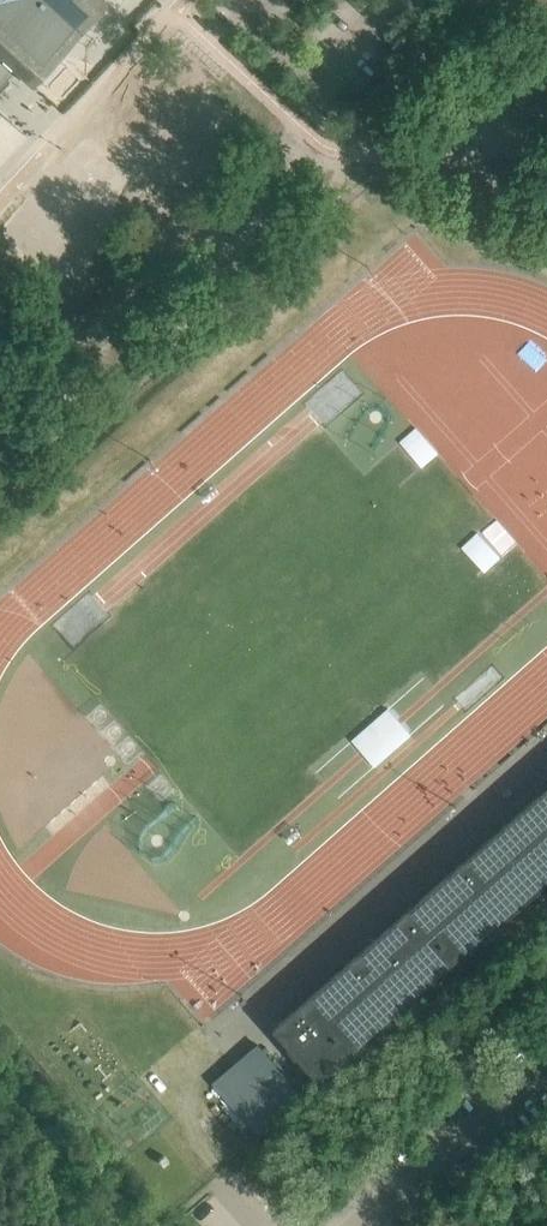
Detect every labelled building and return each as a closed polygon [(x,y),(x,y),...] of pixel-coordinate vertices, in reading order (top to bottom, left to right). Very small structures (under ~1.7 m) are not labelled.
[(31,86),(98,13),(97,13),(106,3),(104,0),(0,0),(0,57),(31,86)] [(27,136),(0,112),(0,165),(27,136)] [(420,466),(437,452),(416,427),(399,441),(420,466)] [(480,529),(503,554),(519,539),(496,514),(480,529)] [(377,763),(415,733),(392,705),(355,736),(377,763)] [(546,884),(546,788),(275,1028),(323,1082),(546,884)]
